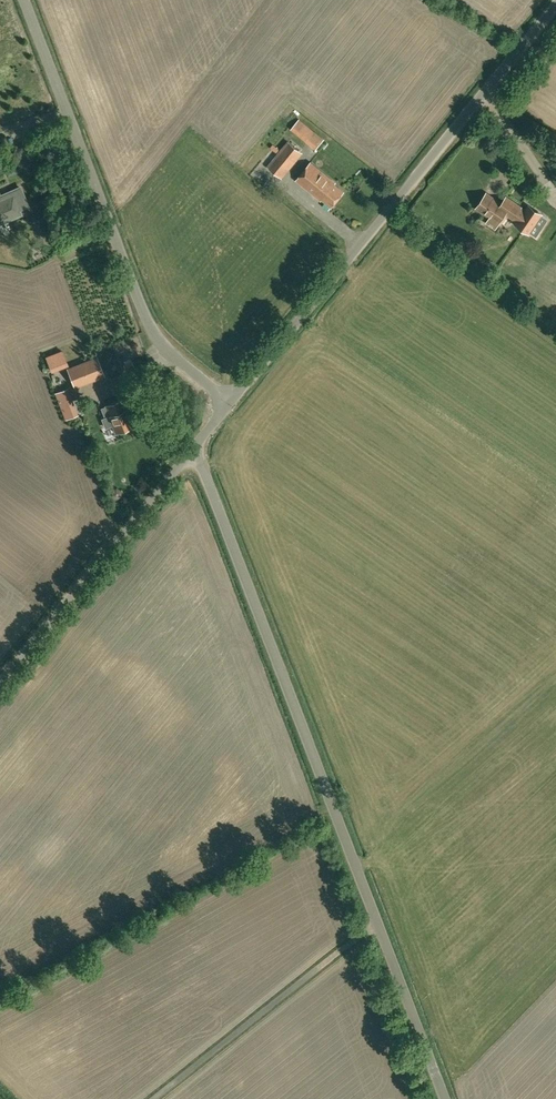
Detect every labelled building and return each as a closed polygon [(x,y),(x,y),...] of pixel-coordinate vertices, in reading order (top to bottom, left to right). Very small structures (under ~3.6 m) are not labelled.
[(316,149),(324,140),(299,119),(291,129),(316,149)] [(282,179),(303,153),(288,141),(267,166),(282,179)] [(21,161),(27,175),(40,169),(34,156),(21,161)] [(310,163),(297,180),(321,200),(322,199),(332,206),(344,192),(334,184),(335,183),(310,163)] [(0,223),(21,214),(20,211),(30,206),(21,185),(1,194),(0,192),(0,223)] [(486,194),(476,208),(489,217),(485,223),(489,225),(489,224),(492,226),(492,227),(495,229),(499,223),(505,213),(518,222),(516,224),(529,233),(542,214),(529,206),(525,211),(521,208),(506,197),(502,204),(486,194)] [(545,238),(555,244),(555,216),(545,238)] [(45,356),(51,372),(60,368),(53,353),(45,356)] [(66,368),(74,389),(105,377),(97,357),(66,368)] [(115,433),(133,426),(127,410),(123,399),(106,406),(110,416),(109,416),(115,433)] [(65,419),(66,419),(78,414),(74,404),(61,409),(64,416),(65,419)]
